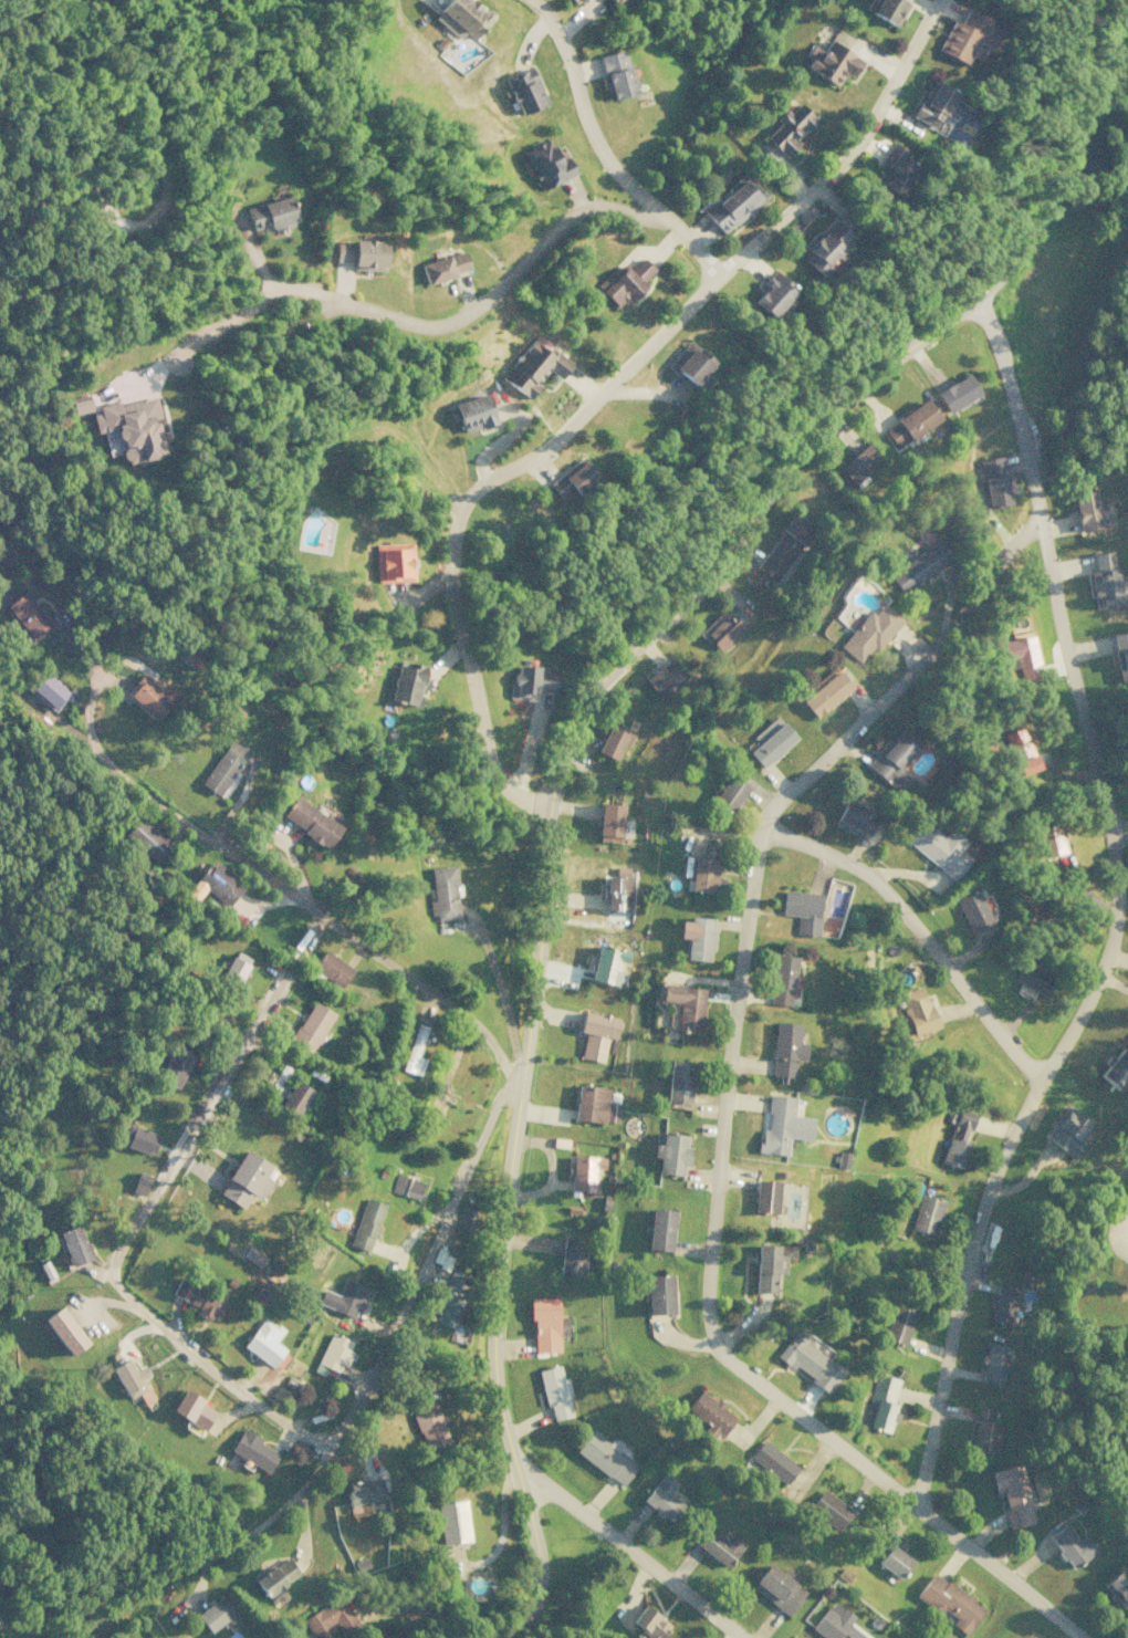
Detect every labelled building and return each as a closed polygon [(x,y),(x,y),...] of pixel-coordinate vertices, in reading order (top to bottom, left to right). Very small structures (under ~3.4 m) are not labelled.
[(490,17),(470,0),(447,0),(433,17),(459,38),(464,31),(473,39),(490,17)] [(908,4),(901,0),(877,0),(877,1),(875,0),(867,0),(862,10),(897,26),(908,4)] [(951,19),(937,50),(964,63),(968,55),(982,61),(997,30),(986,25),(989,19),(966,8),(959,23),(951,19)] [(804,66),(839,89),(858,59),(828,40),(821,51),(812,45),(805,55),(810,58),(804,66)] [(598,55),(609,99),(632,93),(621,50),(598,55)] [(504,80),(520,115),(545,103),(529,68),(504,80)] [(912,119),(945,132),(947,129),(940,126),(944,117),(953,121),(960,103),(951,99),(954,90),(929,79),(912,119)] [(799,143),(795,140),(815,119),(797,103),(787,114),(783,110),(774,119),(778,123),(764,137),(785,157),(799,143)] [(574,175),(567,156),(556,160),(549,140),(523,149),(538,188),(574,175)] [(902,158),(907,151),(894,142),(869,178),(894,196),(915,166),(902,158)] [(728,185),(731,188),(703,213),(723,235),(765,196),(742,171),(728,185)] [(245,208),(253,233),(295,221),(287,196),(245,208)] [(801,245),(809,253),(802,260),(820,278),(829,270),(826,267),(848,246),(843,240),(849,234),(834,220),(820,234),(816,230),(801,245)] [(351,270),(382,270),(383,241),(352,240),(352,243),(335,243),(334,261),(352,261),(351,270)] [(468,270),(462,251),(420,264),(426,283),(468,270)] [(632,300),(645,286),(641,282),(653,268),(641,257),(629,270),(619,261),(596,287),(617,306),(626,296),(632,300)] [(749,301),(770,317),(792,287),(771,272),(749,301)] [(502,378),(528,398),(539,384),(536,382),(546,369),(559,379),(571,363),(553,349),(554,347),(536,333),(502,378)] [(667,363),(697,392),(707,381),(700,374),(711,362),(688,340),(667,363)] [(947,414),(978,392),(965,372),(933,394),(947,414)] [(90,410),(87,394),(68,398),(72,414),(90,410)] [(450,420),(458,418),(462,432),(495,423),(487,394),(446,406),(450,420)] [(162,456),(154,418),(159,417),(154,396),(118,404),(117,401),(97,405),(99,412),(91,414),(95,433),(103,431),(108,455),(121,452),(123,464),(162,456)] [(896,448),(939,420),(926,400),(883,428),(896,448)] [(837,468),(857,488),(867,479),(863,474),(880,458),(864,441),(837,468)] [(978,459),(986,507),(1007,504),(999,456),(978,459)] [(576,494),(597,478),(581,457),(548,483),(561,499),(573,490),(576,494)] [(1078,532),(1102,527),(1094,490),(1071,495),(1078,532)] [(811,526),(790,513),(755,569),(777,583),(811,526)] [(887,573),(900,593),(950,562),(937,541),(887,573)] [(375,545),(376,582),(412,581),(411,544),(375,545)] [(1120,606),(1113,551),(1091,553),(1093,572),(1089,572),(1093,609),(1120,606)] [(6,603),(28,638),(48,625),(26,590),(6,603)] [(857,665),(901,621),(881,601),(838,646),(857,665)] [(739,626),(721,613),(704,637),(723,650),(739,626)] [(1120,682),(1127,680),(1127,630),(1110,633),(1120,682)] [(1003,639),(1010,681),(1030,677),(1028,666),(1036,664),(1031,635),(1003,639)] [(195,670),(204,653),(189,645),(180,662),(195,670)] [(684,676),(668,658),(643,680),(659,698),(684,676)] [(390,700),(417,705),(424,665),(397,660),(390,700)] [(551,693),(552,667),(511,665),(510,699),(533,700),(533,692),(551,693)] [(852,687),(838,670),(802,699),(816,716),(852,687)] [(68,692),(42,671),(27,689),(53,710),(68,692)] [(167,683),(160,691),(143,676),(126,694),(154,720),(179,693),(167,683)] [(762,768),(795,737),(775,715),(752,737),(757,743),(748,752),(762,768)] [(596,752),(615,760),(629,729),(610,721),(596,752)] [(1035,770),(1023,726),(1005,732),(1017,775),(1035,770)] [(899,791),(909,778),(898,769),(915,746),(894,731),(867,768),(899,791)] [(218,795),(249,750),(231,737),(200,783),(218,795)] [(747,784),(726,773),(711,803),(732,814),(747,784)] [(339,827),(294,796),(280,817),(324,848),(339,827)] [(867,837),(878,815),(844,799),(834,822),(867,837)] [(621,841),(622,804),(599,803),(598,840),(621,841)] [(155,865),(173,844),(138,815),(121,837),(155,865)] [(906,842),(953,879),(969,858),(958,850),(965,841),(949,829),(943,837),(923,821),(906,842)] [(1035,825),(1036,855),(1062,854),(1061,824),(1035,825)] [(716,858),(691,857),(690,891),(715,892),(716,858)] [(204,889),(226,906),(242,885),(210,860),(185,894),(195,901),(204,889)] [(428,868),(433,900),(430,901),(433,921),(459,918),(455,895),(459,895),(454,864),(428,868)] [(628,877),(605,876),(604,907),(627,907),(628,877)] [(954,898),(968,930),(990,921),(976,889),(954,898)] [(795,934),(817,935),(819,892),(782,890),(781,915),(795,915),(795,934)] [(713,918),(689,916),(688,921),(679,920),(678,937),(686,938),(685,959),(710,961),(713,918)] [(616,984),(620,962),(626,963),(628,951),(597,945),(590,979),(616,984)] [(352,969),(324,949),(311,968),(339,988),(352,969)] [(250,958),(233,950),(222,975),(239,983),(250,958)] [(768,1004),(790,1005),(794,956),(772,954),(768,1004)] [(1050,975),(1022,960),(1012,980),(1040,994),(1050,975)] [(703,987),(660,985),(659,1001),(677,1003),(676,1030),(701,1032),(703,987)] [(912,1036),(935,1027),(920,985),(897,993),(912,1036)] [(334,1014),(313,1001),(289,1039),(311,1053),(334,1014)] [(580,1057),(602,1061),(607,1038),(614,1039),(618,1018),(582,1011),(578,1031),(584,1033),(580,1057)] [(794,1077),(795,1060),(803,1060),(803,1043),(797,1042),(798,1023),(773,1022),(771,1076),(794,1077)] [(1118,1090),(1124,1081),(1127,1084),(1127,1040),(1114,1059),(1110,1055),(1096,1074),(1118,1090)] [(192,1054),(171,1045),(156,1079),(177,1088),(192,1054)] [(666,1102),(691,1103),(692,1061),(668,1060),(666,1102)] [(279,1109),(297,1116),(309,1088),(290,1080),(279,1109)] [(573,1118),(615,1123),(617,1103),(605,1102),(606,1088),(577,1085),(573,1118)] [(809,1140),(811,1117),(793,1115),(794,1097),(769,1095),(766,1130),(759,1129),(757,1153),(786,1155),(787,1138),(809,1140)] [(1092,1126),(1064,1104),(1047,1126),(1052,1130),(1046,1138),(1072,1159),(1083,1145),(1079,1142),(1092,1126)] [(943,1163),(961,1167),(967,1142),(963,1141),(965,1130),(970,1131),(974,1113),(955,1109),(943,1163)] [(158,1133),(125,1125),(122,1136),(127,1138),(125,1147),(153,1154),(158,1133)] [(658,1157),(657,1173),(682,1175),(682,1166),(688,1167),(690,1146),(685,1146),(686,1135),(654,1132),(652,1157),(658,1157)] [(271,1180),(265,1176),(271,1167),(244,1150),(216,1192),(241,1208),(250,1194),(258,1199),(271,1180)] [(595,1168),(604,1169),(604,1156),(571,1155),(570,1191),(594,1191),(595,1168)] [(151,1176),(138,1171),(132,1190),(145,1195),(151,1176)] [(753,1212),(777,1213),(777,1181),(754,1180),(753,1212)] [(909,1229),(932,1236),(942,1200),(919,1194),(909,1229)] [(383,1203),(364,1197),(349,1245),(368,1251),(383,1203)] [(456,1229),(472,1232),(476,1209),(460,1206),(456,1229)] [(673,1212),(649,1210),(647,1250),(671,1251),(673,1212)] [(57,1232),(70,1266),(91,1258),(79,1224),(57,1232)] [(584,1239),(560,1238),(559,1273),(583,1274),(584,1239)] [(776,1244),(755,1244),(753,1292),(773,1292),(774,1273),(782,1273),(783,1254),(776,1254),(776,1244)] [(242,1255),(259,1267),(266,1258),(249,1246),(242,1255)] [(455,1329),(466,1285),(457,1283),(461,1271),(448,1267),(433,1323),(455,1329)] [(672,1274),(644,1275),(646,1314),(673,1313),(672,1274)] [(218,1318),(226,1300),(178,1279),(170,1298),(218,1318)] [(355,1319),(368,1288),(343,1279),(331,1309),(355,1319)] [(252,1296),(266,1304),(275,1288),(262,1280),(252,1296)] [(1017,1286),(995,1282),(989,1321),(1010,1325),(1017,1286)] [(557,1297),(531,1298),(532,1352),(558,1352),(557,1297)] [(883,1340),(905,1344),(912,1310),(890,1305),(883,1340)] [(69,1356),(87,1342),(59,1306),(41,1320),(69,1356)] [(283,1349),(274,1342),(282,1331),(262,1317),(242,1346),(270,1366),(283,1349)] [(322,1374),(325,1367),(337,1371),(349,1340),(327,1332),(314,1371),(322,1374)] [(825,1391),(842,1369),(792,1332),(774,1357),(791,1369),(792,1367),(825,1391)] [(979,1381),(1000,1385),(1007,1346),(985,1343),(979,1381)] [(128,1399),(146,1390),(131,1361),(113,1370),(128,1399)] [(539,1370),(549,1420),(570,1416),(560,1365),(539,1370)] [(867,1405),(872,1406),(867,1427),(886,1432),(889,1421),(894,1423),(896,1413),(891,1412),(898,1379),(874,1374),(867,1405)] [(202,1431),(215,1410),(183,1390),(170,1410),(202,1431)] [(700,1432),(710,1439),(715,1432),(721,1437),(736,1416),(698,1390),(684,1409),(706,1424),(700,1432)] [(411,1408),(422,1450),(446,1443),(434,1402),(411,1408)] [(994,1408),(975,1405),(968,1453),(994,1457),(999,1423),(992,1422),(994,1408)] [(266,1472),(278,1452),(241,1429),(229,1449),(266,1472)] [(573,1453),(622,1486),(637,1463),(617,1450),(622,1443),(612,1436),(609,1441),(590,1429),(573,1453)] [(784,1484),(798,1466),(762,1440),(748,1458),(784,1484)] [(1033,1522),(1026,1495),(1030,1494),(1027,1481),(1022,1483),(1018,1464),(987,1470),(993,1495),(999,1493),(1007,1528),(1033,1522)] [(669,1522),(682,1504),(669,1495),(677,1482),(661,1471),(640,1502),(669,1522)] [(344,1482),(348,1504),(379,1499),(376,1480),(366,1482),(365,1479),(344,1482)] [(851,1511),(822,1489),(807,1507),(836,1530),(851,1511)] [(435,1502),(440,1544),(468,1541),(463,1500),(435,1502)] [(1084,1535),(1077,1540),(1065,1523),(1047,1537),(1071,1570),(1096,1551),(1084,1535)] [(744,1542),(731,1532),(726,1540),(709,1527),(695,1546),(726,1568),(744,1542)] [(911,1560),(889,1544),(876,1562),(897,1578),(911,1560)] [(299,1576),(288,1557),(253,1578),(264,1597),(299,1576)] [(804,1591),(796,1585),(801,1577),(785,1566),(781,1572),(767,1563),(749,1589),(787,1615),(804,1591)] [(1127,1614),(1127,1574),(1121,1567),(1101,1586),(1127,1614)] [(932,1571),(914,1596),(938,1614),(942,1609),(955,1618),(950,1625),(966,1636),(985,1609),(932,1571)] [(195,1615),(209,1633),(226,1619),(230,1625),(238,1618),(220,1595),(195,1615)] [(329,1625),(334,1623),(340,1635),(356,1627),(341,1597),(301,1617),(311,1637),(321,1637),(333,1632),(329,1625)] [(854,1617),(832,1600),(811,1628),(823,1637),(866,1637),(848,1624),(854,1617)] [(669,1625),(643,1604),(630,1621),(645,1634),(642,1637),(658,1637),(669,1625)]
